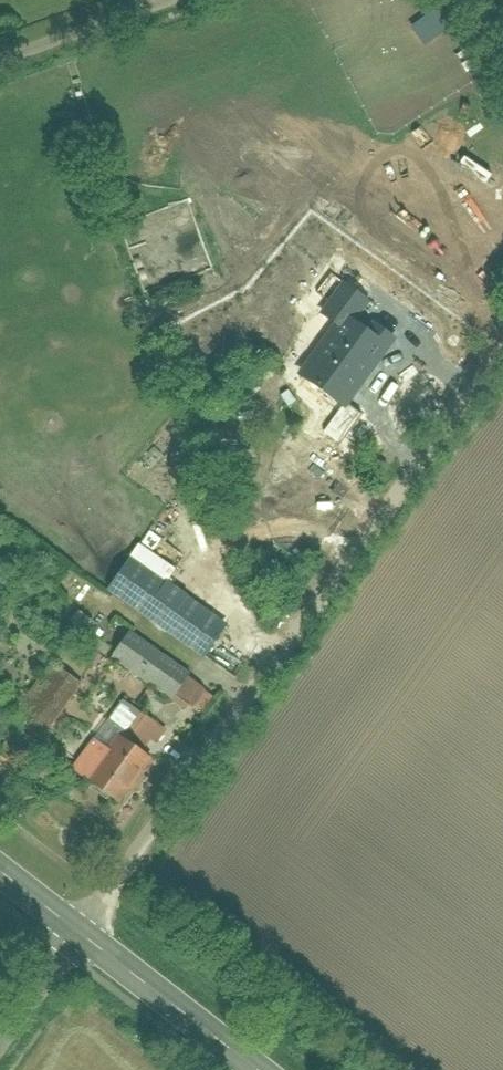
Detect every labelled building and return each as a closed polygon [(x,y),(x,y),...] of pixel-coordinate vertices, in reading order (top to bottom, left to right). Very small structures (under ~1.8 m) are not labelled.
[(245,279),(229,298),(291,351),(308,332),(245,279)] [(328,503),(314,492),(330,471),(333,474),(360,438),(343,426),(326,450),(297,429),(271,464),(302,487),(270,532),(294,550),(328,503)] [(214,621),(127,555),(100,590),(187,656),(214,621)] [(178,672),(122,628),(102,654),(158,697),(178,672)] [(46,660),(0,720),(0,737),(18,751),(73,681),(46,660)] [(179,683),(168,703),(192,717),(203,696),(179,683)] [(138,760),(113,739),(80,778),(105,799),(138,760)]
